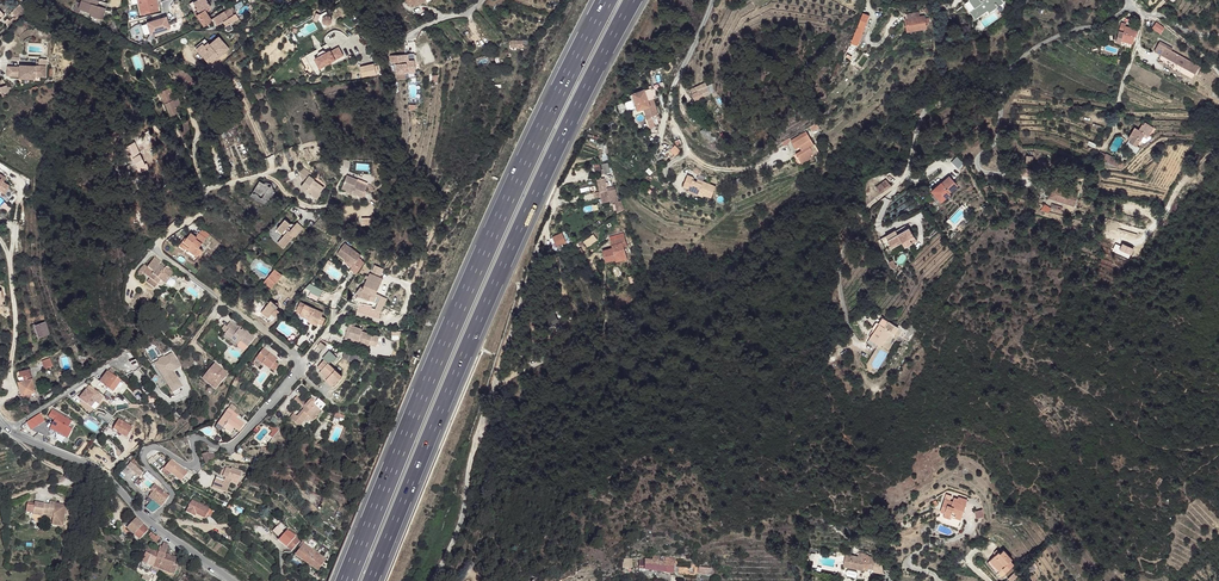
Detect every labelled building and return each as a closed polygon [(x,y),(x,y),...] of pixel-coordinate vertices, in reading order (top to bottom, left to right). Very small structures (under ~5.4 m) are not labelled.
[(80,4),(85,5),(84,10),(92,11),(91,15),(101,16),(102,6),(94,4),(95,0),(81,0),(80,4)] [(101,0),(95,0),(94,4),(102,6),(101,16),(104,17),(106,1),(101,0)] [(142,14),(160,10),(157,0),(138,0),(142,14)] [(170,3),(166,4),(168,8),(177,6),(176,0),(169,0),(169,1),(170,3)] [(192,1),(194,5),(198,12),(195,14),(201,26),(211,22),(210,21),(206,13),(204,10),(207,9),(210,7),(207,0),(193,0),(192,1)] [(975,3),(980,10),(978,12),(975,14),(979,21),(991,13),(993,15),(1006,5),(1002,0),(979,0),(975,3)] [(24,10),(20,5),(12,13),(16,17),(24,10)] [(1006,5),(993,15),(993,16),(1007,7),(1006,5)] [(863,14),(860,22),(867,24),(870,16),(863,14)] [(167,15),(146,21),(150,35),(171,28),(167,15)] [(224,15),(210,21),(211,22),(213,28),(221,26),(223,29),(237,23),(236,18),(233,19),(231,15),(225,17),(224,15)] [(331,25),(332,16),(324,15),(323,25),(331,25)] [(904,19),(906,31),(926,28),(923,15),(904,19)] [(860,22),(852,45),(859,47),(860,45),(865,29),(867,24),(860,22)] [(1126,24),(1122,22),(1119,31),(1116,41),(1121,42),(1121,40),(1132,43),(1135,37),(1137,37),(1138,30),(1126,26),(1126,24)] [(1156,24),(1152,29),(1160,35),(1164,29),(1156,24)] [(155,38),(157,43),(175,35),(173,30),(155,38)] [(209,43),(205,38),(195,46),(210,65),(230,48),(219,35),(209,43)] [(1160,42),(1154,52),(1195,76),(1200,67),(1171,52),(1172,50),(1160,42)] [(319,55),(316,57),(321,67),(345,55),(340,45),(331,50),(331,49),(327,51),(319,55)] [(858,49),(854,47),(848,59),(852,61),(858,49)] [(416,57),(392,59),(392,66),(398,66),(399,77),(418,75),(416,57)] [(360,66),(363,77),(378,73),(375,62),(360,66)] [(186,70),(172,65),(170,72),(183,77),(186,70)] [(30,69),(17,69),(17,78),(29,78),(29,80),(45,81),(45,78),(45,68),(30,67),(30,69)] [(55,69),(45,68),(45,78),(55,79),(55,69)] [(696,90),(692,92),(696,101),(711,95),(708,88),(706,88),(706,87),(696,90)] [(651,88),(645,90),(650,107),(656,105),(651,88)] [(168,89),(159,92),(167,108),(173,105),(175,104),(172,101),(168,89)] [(645,90),(633,94),(639,110),(644,109),(650,107),(645,90)] [(179,98),(174,100),(175,104),(177,109),(183,106),(179,98)] [(177,113),(173,105),(167,108),(173,120),(177,118),(175,113),(177,113)] [(656,105),(650,107),(654,116),(659,114),(656,105)] [(650,107),(644,109),(648,118),(654,116),(650,107)] [(704,122),(701,125),(706,133),(708,132),(710,129),(704,122)] [(184,128),(183,128),(187,139),(194,136),(192,132),(187,134),(184,128)] [(808,132),(793,142),(798,150),(802,148),(804,151),(799,155),(803,162),(816,154),(812,148),(816,145),(808,132)] [(1133,135),(1132,138),(1140,141),(1143,142),(1141,139),(1147,133),(1145,135),(1144,135),(1143,134),(1133,135)] [(1126,148),(1125,151),(1132,154),(1135,148),(1136,148),(1137,147),(1128,143),(1131,137),(1129,136),(1125,144),(1128,145),(1126,148)] [(1131,137),(1128,143),(1137,147),(1140,141),(1132,138),(1131,137)] [(293,145),(287,147),(291,156),(296,154),(293,145)] [(147,155),(140,154),(138,165),(144,166),(145,164),(147,155)] [(816,154),(803,162),(805,165),(818,157),(816,154)] [(159,158),(147,155),(145,164),(157,166),(158,162),(159,158)] [(1105,155),(1102,161),(1109,164),(1111,160),(1112,158),(1105,155)] [(955,156),(950,161),(956,168),(960,165),(955,156)] [(1034,157),(1026,156),(1026,168),(1032,168),(1034,157)] [(1111,160),(1109,164),(1120,169),(1122,165),(1111,160)] [(302,168),(299,173),(301,188),(308,176),(310,174),(302,168)] [(683,171),(679,181),(684,184),(684,185),(687,186),(690,180),(705,189),(710,190),(712,182),(699,177),(698,180),(692,177),(688,176),(689,174),(683,171)] [(308,176),(301,188),(306,191),(306,192),(317,199),(322,193),(321,192),(323,188),(321,187),(322,185),(308,176)] [(343,184),(343,186),(354,190),(353,192),(363,196),(365,190),(363,183),(357,181),(358,179),(347,176),(345,181),(346,182),(343,184)] [(957,185),(948,176),(931,192),(933,193),(931,195),(934,199),(939,204),(950,194),(949,193),(957,185)] [(732,181),(734,186),(741,182),(739,177),(735,179),(732,181)] [(598,180),(602,196),(608,195),(609,200),(616,198),(618,198),(616,187),(607,188),(605,178),(598,180)] [(887,178),(876,183),(879,190),(891,185),(887,178)] [(690,180),(687,186),(684,185),(683,186),(694,190),(696,186),(701,188),(700,190),(708,193),(710,190),(705,189),(690,180)] [(266,186),(261,183),(254,196),(263,200),(266,200),(270,202),(276,191),(273,190),(274,187),(270,185),(266,186)] [(1077,197),(1052,188),(1047,199),(1073,209),(1077,197)] [(931,195),(925,201),(931,206),(935,203),(933,200),(934,199),(931,195)] [(266,200),(263,200),(254,196),(253,199),(268,207),(270,202),(266,200)] [(291,223),(286,218),(277,227),(284,234),(279,239),(285,244),(294,235),(296,236),(304,227),(301,224),(300,225),(297,222),(296,223),(293,226),(290,224),(291,223)] [(904,223),(882,234),(887,242),(896,237),(899,243),(906,239),(905,235),(909,233),(904,223)] [(556,247),(566,242),(562,232),(551,236),(556,247)] [(187,238),(182,244),(188,248),(189,248),(190,249),(189,250),(199,256),(203,251),(201,249),(208,239),(202,234),(199,237),(193,233),(189,239),(187,238)] [(612,250),(603,253),(606,264),(616,262),(616,259),(627,256),(624,244),(626,244),(625,239),(610,243),(612,250)] [(1121,243),(1118,247),(1127,253),(1130,247),(1123,243),(1122,243),(1121,243)] [(345,246),(338,256),(354,268),(361,257),(345,246)] [(627,256),(616,259),(616,262),(617,264),(628,261),(627,256)] [(154,257),(147,267),(153,272),(154,271),(160,275),(164,268),(158,264),(160,261),(154,257)] [(147,267),(143,265),(141,269),(141,268),(142,268),(143,269),(142,269),(144,270),(143,273),(150,277),(153,272),(147,267)] [(173,272),(166,266),(164,268),(160,275),(154,271),(153,272),(150,277),(147,281),(154,286),(154,287),(160,281),(166,284),(173,272)] [(281,275),(275,269),(268,277),(275,283),(281,275)] [(364,288),(361,295),(364,292),(373,295),(376,296),(384,278),(372,274),(368,278),(364,288)] [(268,277),(264,281),(271,288),(275,283),(268,277)] [(154,286),(148,282),(144,286),(144,289),(148,291),(150,291),(154,286)] [(274,302),(270,299),(261,312),(269,317),(269,316),(273,319),(279,310),(276,307),(278,306),(278,300),(274,302)] [(304,299),(299,307),(303,309),(302,311),(301,312),(310,318),(319,323),(322,325),(327,318),(323,316),(325,311),(304,299)] [(361,302),(359,308),(370,312),(373,305),(361,302)] [(875,311),(870,317),(873,318),(877,321),(881,315),(875,311)] [(554,312),(542,316),(546,327),(558,322),(554,312)] [(868,326),(862,333),(873,341),(884,327),(886,328),(891,322),(881,315),(877,321),(873,318),(868,326)] [(34,326),(33,327),(37,337),(38,337),(47,334),(43,323),(34,326)] [(350,324),(345,338),(358,343),(359,342),(360,338),(349,335),(353,325),(350,324)] [(37,337),(33,327),(34,326),(33,325),(29,326),(34,340),(38,339),(38,337),(37,337)] [(237,329),(231,325),(228,329),(224,334),(233,341),(234,340),(238,343),(240,341),(248,346),(254,337),(243,330),(242,331),(240,330),(238,333),(236,331),(237,329)] [(363,328),(353,325),(349,335),(360,338),(359,342),(369,345),(369,344),(376,346),(379,336),(363,331),(363,328)] [(322,340),(318,345),(323,350),(327,345),(322,340)] [(264,347),(257,355),(264,360),(262,362),(270,369),(271,368),(272,366),(276,370),(279,366),(275,362),(278,359),(264,347)] [(348,349),(347,352),(363,359),(365,356),(348,349)] [(183,387),(174,371),(181,367),(172,352),(153,362),(171,394),(183,387)] [(347,352),(345,357),(361,364),(363,359),(347,352)] [(49,357),(41,361),(44,369),(53,366),(49,357)] [(325,359),(320,364),(324,367),(322,369),(321,370),(326,375),(333,366),(325,359)] [(216,363),(204,376),(212,382),(214,381),(219,385),(229,374),(216,363)] [(333,366),(326,375),(329,377),(336,383),(343,375),(333,366)] [(29,369),(19,371),(20,376),(23,376),(24,380),(18,381),(21,394),(23,394),(31,392),(34,391),(29,369)] [(114,375),(108,371),(101,381),(107,386),(106,387),(113,392),(121,381),(119,379),(119,378),(118,377),(118,378),(114,375)] [(204,376),(203,378),(216,389),(219,385),(214,381),(212,382),(204,376)] [(329,377),(327,379),(334,385),(336,383),(329,377)] [(91,412),(104,398),(93,388),(90,392),(86,389),(77,400),(91,412)] [(295,394),(291,398),(298,404),(302,399),(295,394)] [(293,413),(289,418),(299,427),(304,421),(307,417),(309,419),(312,420),(315,416),(317,417),(321,412),(316,407),(314,405),(317,402),(310,396),(303,404),(304,406),(296,415),(293,413)] [(227,410),(217,422),(223,427),(227,423),(233,427),(238,431),(244,424),(235,417),(237,415),(233,411),(229,408),(227,410)] [(71,421),(51,411),(48,417),(54,420),(49,429),(67,438),(71,429),(67,427),(71,421)] [(39,414),(32,418),(37,426),(44,421),(39,414)] [(32,418),(27,422),(32,429),(37,426),(32,418)] [(133,427),(119,418),(113,428),(118,431),(118,432),(127,437),(133,427)] [(227,423),(223,427),(229,431),(233,427),(227,423)] [(202,453),(206,463),(219,455),(207,451),(202,453)] [(170,461),(164,469),(170,474),(180,482),(186,474),(170,461)] [(162,467),(159,471),(167,478),(170,474),(164,469),(162,467)] [(242,472),(232,468),(231,470),(225,468),(222,471),(220,476),(217,475),(213,487),(227,493),(231,483),(237,485),(242,472)] [(133,471),(132,472),(140,478),(142,475),(134,469),(133,471)] [(955,485),(946,495),(949,497),(955,503),(957,500),(960,503),(957,506),(962,510),(976,495),(968,488),(967,489),(964,492),(960,489),(955,485)] [(153,492),(149,496),(154,500),(156,497),(163,502),(168,496),(157,487),(153,492)] [(191,499),(185,511),(190,514),(192,512),(195,514),(203,518),(208,509),(191,499)] [(36,508),(29,507),(29,514),(35,515),(35,516),(45,517),(45,515),(55,515),(55,503),(50,502),(50,505),(36,505),(36,508)] [(976,519),(984,517),(982,510),(975,512),(976,519)] [(136,518),(133,514),(125,523),(128,527),(136,518)] [(143,524),(136,518),(128,527),(135,534),(133,536),(139,541),(148,531),(143,525),(143,524)] [(833,521),(830,524),(837,530),(839,528),(838,524),(833,521)] [(157,536),(151,532),(149,534),(151,536),(149,538),(157,543),(160,537),(157,535),(157,536)] [(289,533),(286,536),(289,539),(292,537),(299,543),(301,542),(289,533)] [(286,536),(281,542),(295,553),(302,543),(301,542),(299,543),(292,537),(289,539),(286,536)] [(161,547),(159,550),(157,556),(153,565),(160,568),(165,553),(169,544),(165,542),(162,547),(161,547)] [(159,550),(147,545),(144,551),(146,552),(157,556),(159,550)] [(303,550),(299,557),(319,570),(320,569),(324,563),(326,559),(325,558),(326,557),(325,556),(324,557),(306,546),(303,550)] [(300,548),(295,555),(299,557),(303,550),(300,548)] [(997,556),(988,564),(998,574),(1000,573),(1003,576),(1015,565),(1011,562),(1013,560),(1005,552),(1002,555),(998,551),(995,554),(997,556)] [(157,556),(146,552),(143,561),(153,565),(157,556)] [(177,558),(165,553),(160,568),(174,573),(178,565),(175,563),(177,558)] [(846,557),(844,566),(864,571),(865,568),(873,569),(874,560),(866,558),(865,554),(859,554),(858,557),(846,555),(846,557)] [(646,559),(644,569),(674,573),(676,564),(646,559)] [(865,568),(864,571),(875,573),(877,560),(874,560),(873,569),(865,568)] [(877,560),(875,573),(884,571),(884,561),(877,560)]
